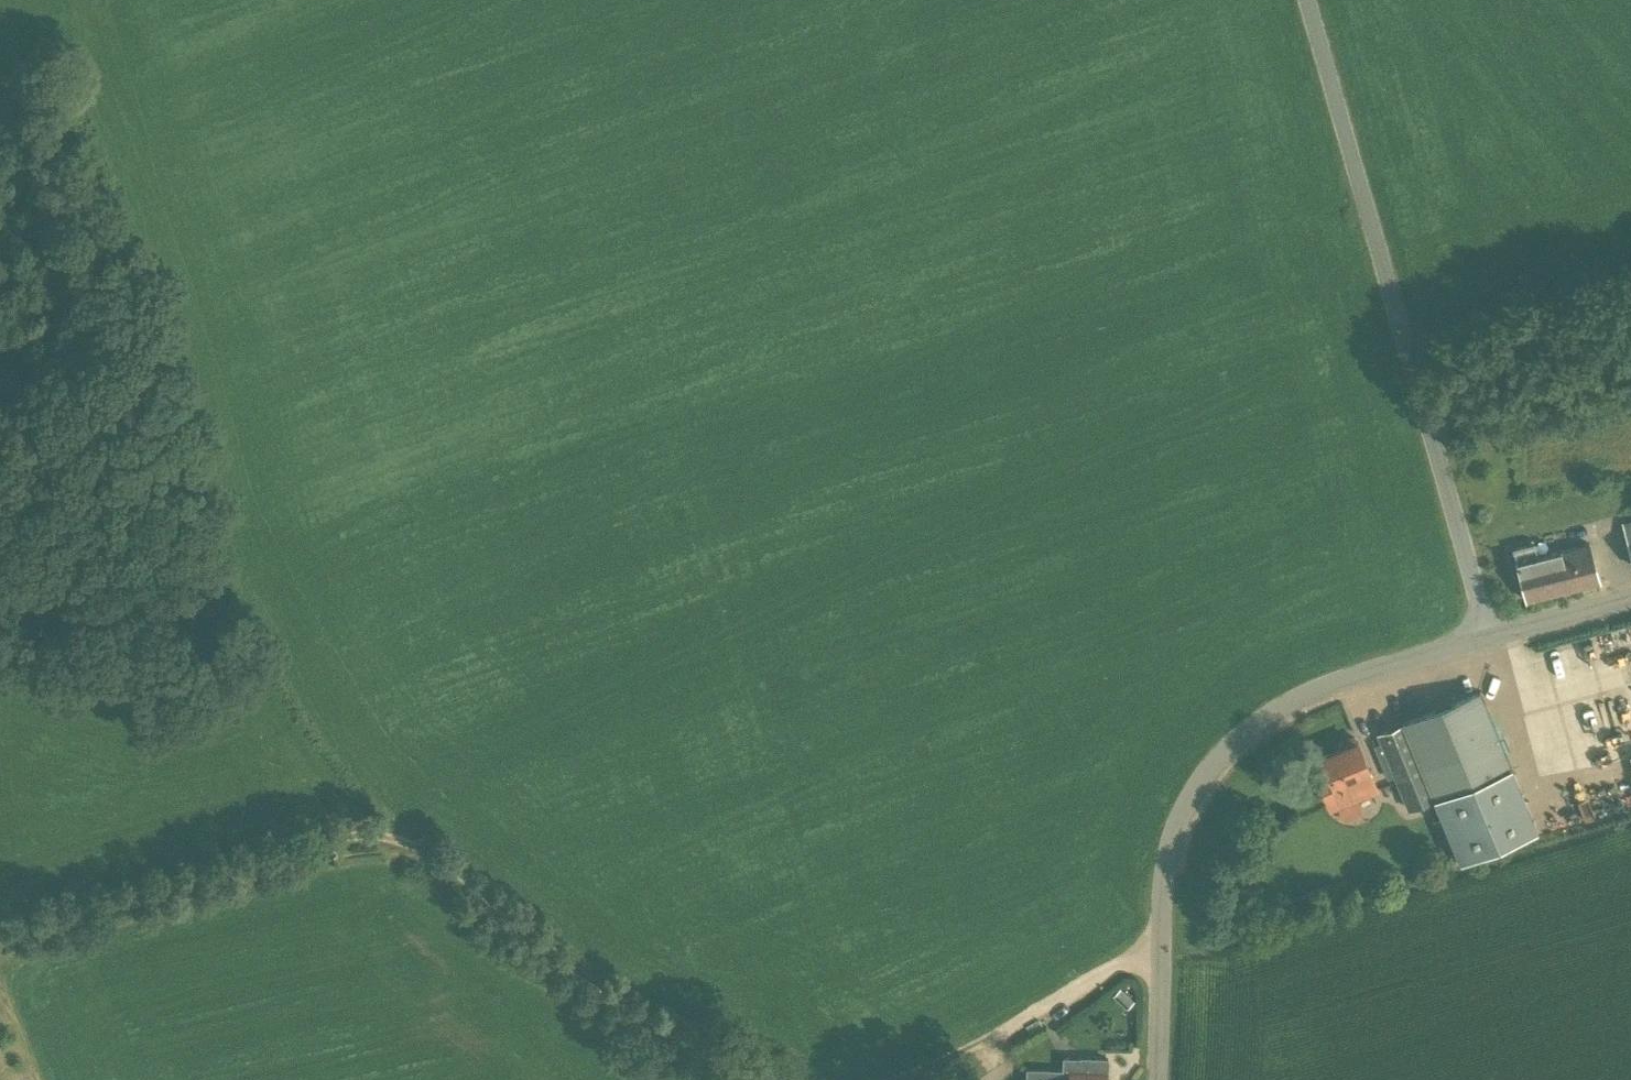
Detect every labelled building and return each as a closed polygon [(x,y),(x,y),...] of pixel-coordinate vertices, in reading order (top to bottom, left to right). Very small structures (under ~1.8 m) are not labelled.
[(1622,522),(1630,555),(1630,520),(1622,522)] [(1537,543),(1514,548),(1527,600),(1600,582),(1590,542),(1540,555),(1537,543)] [(1462,861),(1539,830),(1481,690),(1376,733),(1409,812),(1437,800),(1462,861)] [(1377,786),(1358,740),(1357,740),(1355,735),(1336,743),(1338,748),(1321,755),(1330,775),(1320,779),(1331,806),(1377,786)] [(1134,996),(1120,984),(1113,991),(1127,1004),(1134,996)] [(1062,1070),(1070,1070),(1070,1079),(1112,1079),(1112,1077),(1108,1075),(1108,1059),(1063,1057),(1062,1070)] [(1062,1070),(1027,1068),(1026,1079),(1070,1079),(1070,1070),(1062,1070)]
